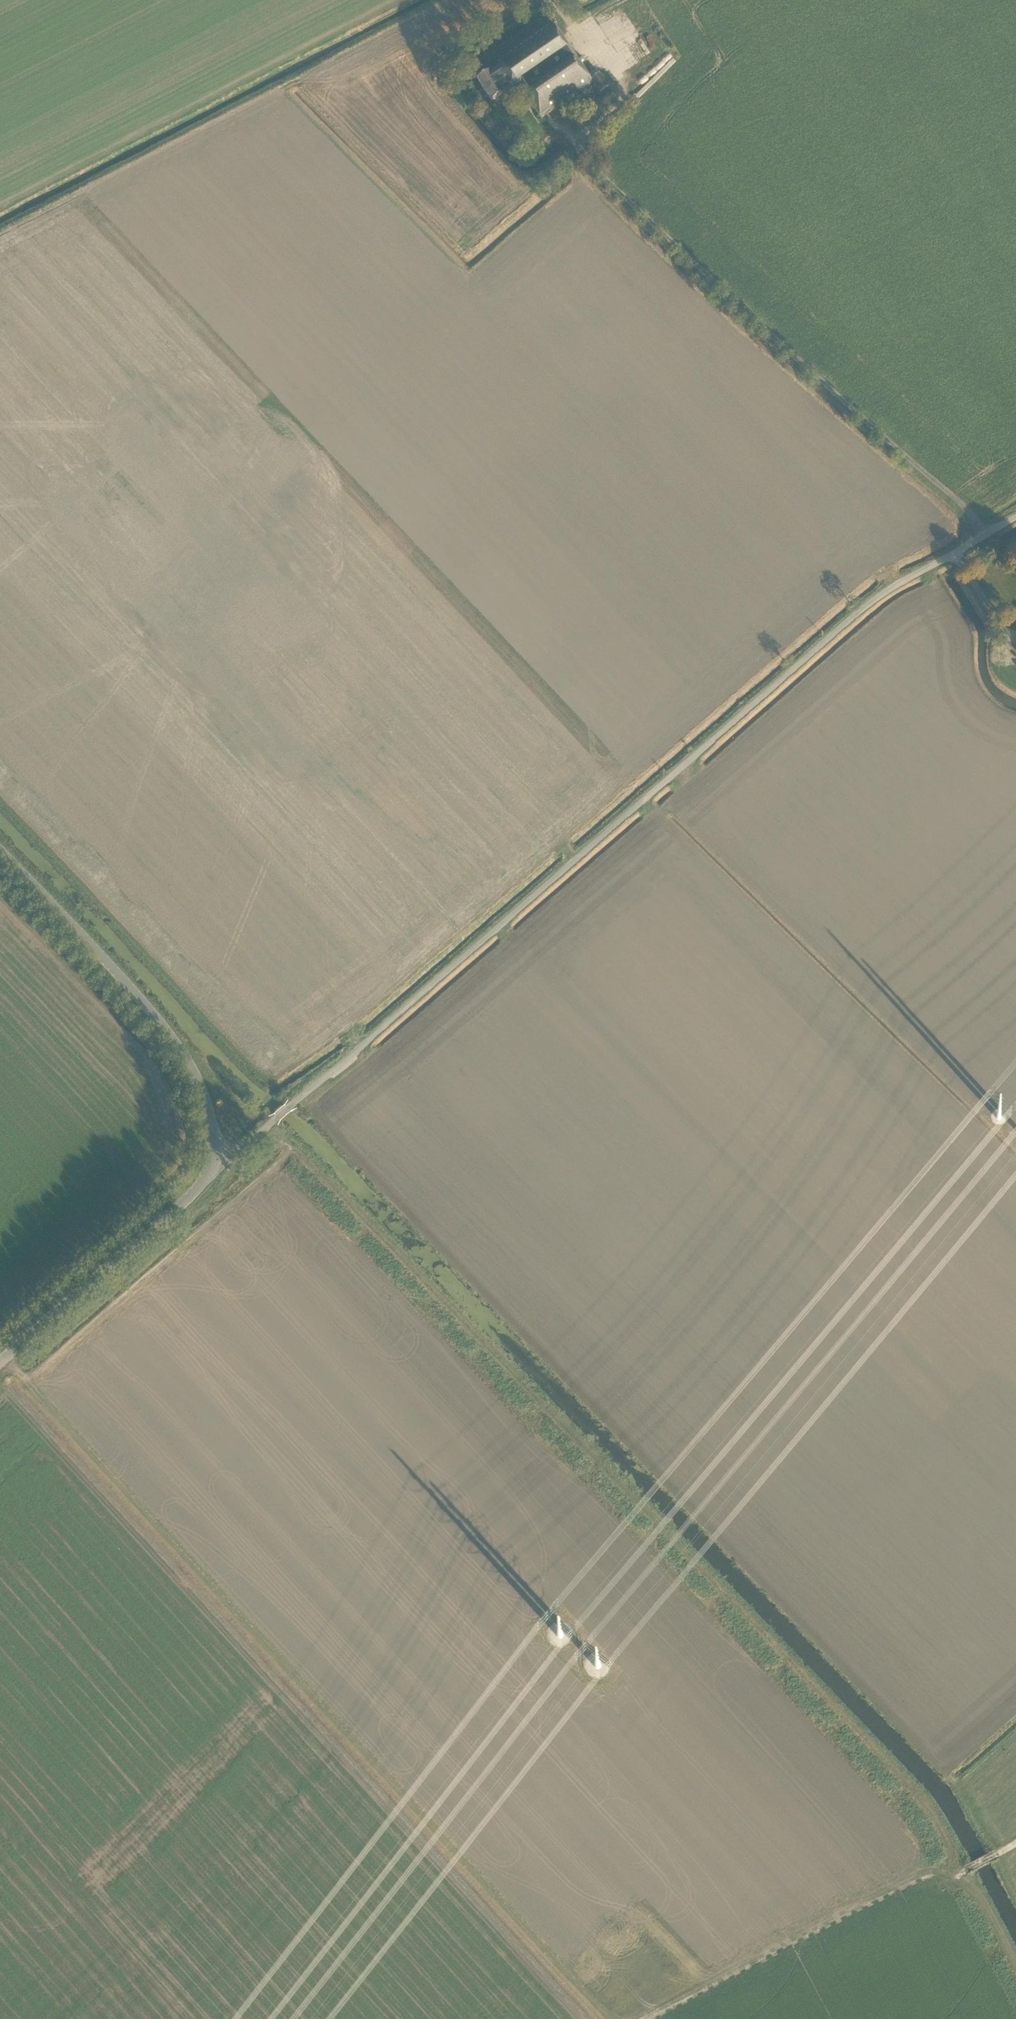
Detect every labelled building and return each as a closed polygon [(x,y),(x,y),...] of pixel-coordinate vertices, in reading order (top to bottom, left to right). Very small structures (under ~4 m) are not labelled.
[(477,82),(483,90),(492,103),(503,95),(506,100),(520,90),(542,120),(591,84),(598,93),(608,86),(599,74),(591,79),(551,24),(497,63),(499,66),(477,82)]
